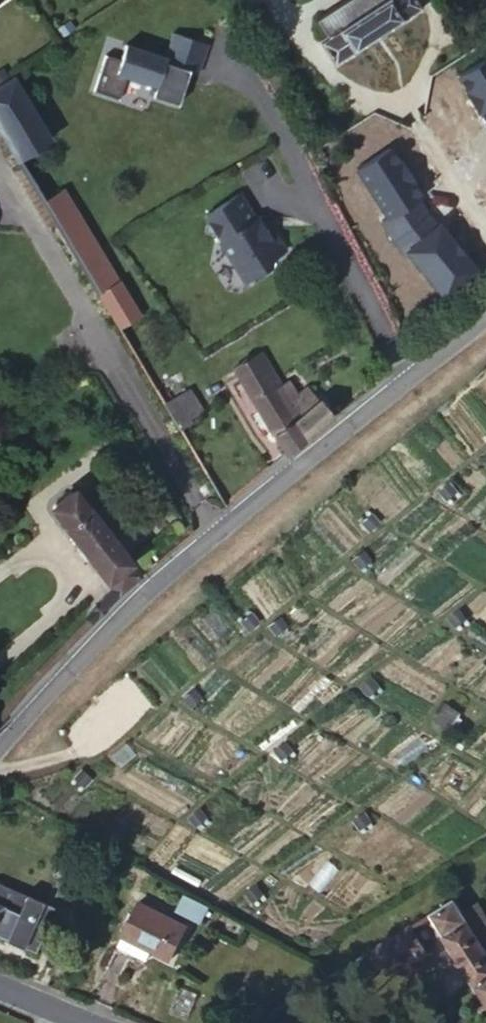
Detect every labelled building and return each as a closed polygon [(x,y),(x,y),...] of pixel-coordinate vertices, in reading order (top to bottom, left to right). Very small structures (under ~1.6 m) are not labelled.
[(318,19),(327,35),(318,41),(333,65),(355,51),(354,48),(399,19),(401,22),(423,9),(418,0),(348,0),(318,19)] [(260,30),(250,36),(259,52),(269,47),(260,30)] [(208,49),(175,36),(167,60),(128,47),(122,62),(107,57),(95,93),(119,101),(128,78),(157,88),(152,100),(177,108),(189,75),(198,78),(208,49)] [(457,77),(467,95),(465,96),(477,114),(479,113),(485,125),(485,60),(457,77)] [(276,66),(267,70),(278,89),(287,84),(276,66)] [(17,160),(47,139),(9,77),(0,83),(0,134),(17,160)] [(382,221),(393,240),(427,213),(418,200),(422,197),(412,182),(413,181),(402,163),(400,164),(389,147),(356,169),(387,218),(382,221)] [(33,189),(75,258),(94,247),(52,178),(33,189)] [(239,195),(206,216),(222,240),(219,242),(233,263),(240,265),(249,279),(271,266),(272,259),(286,250),(273,229),(266,233),(257,218),(254,219),(239,195)] [(427,213),(393,240),(404,253),(406,252),(443,297),(475,270),(439,224),(437,226),(427,213)] [(75,258),(117,328),(136,316),(94,247),(75,258)] [(240,265),(233,263),(245,282),(249,279),(240,265)] [(258,352),(229,370),(244,393),(273,376),(258,352)] [(273,435),(285,455),(307,438),(333,416),(317,398),(315,398),(305,386),(291,399),(301,411),(296,415),(288,402),(284,404),(274,389),(279,386),(273,376),(244,393),(271,436),(273,435)] [(165,397),(178,419),(201,405),(189,383),(165,397)] [(119,596),(140,577),(129,562),(130,561),(87,507),(86,508),(83,502),(77,495),(74,493),(69,492),(66,493),(54,502),(53,505),(53,509),(53,512),(54,514),(63,525),(62,526),(105,581),(105,580),(112,588),(119,596)] [(98,617),(119,596),(112,588),(91,610),(98,617)] [(91,623),(98,617),(91,610),(85,617),(91,623)] [(36,951),(55,906),(0,883),(0,935),(36,951)] [(185,895),(177,911),(202,923),(209,907),(185,895)] [(432,912),(485,999),(485,915),(478,902),(463,911),(455,898),(432,912)] [(137,902),(121,935),(153,951),(170,959),(187,926),(137,902)] [(422,923),(387,944),(403,968),(437,946),(422,923)] [(153,951),(121,935),(117,944),(149,960),(153,951)]
